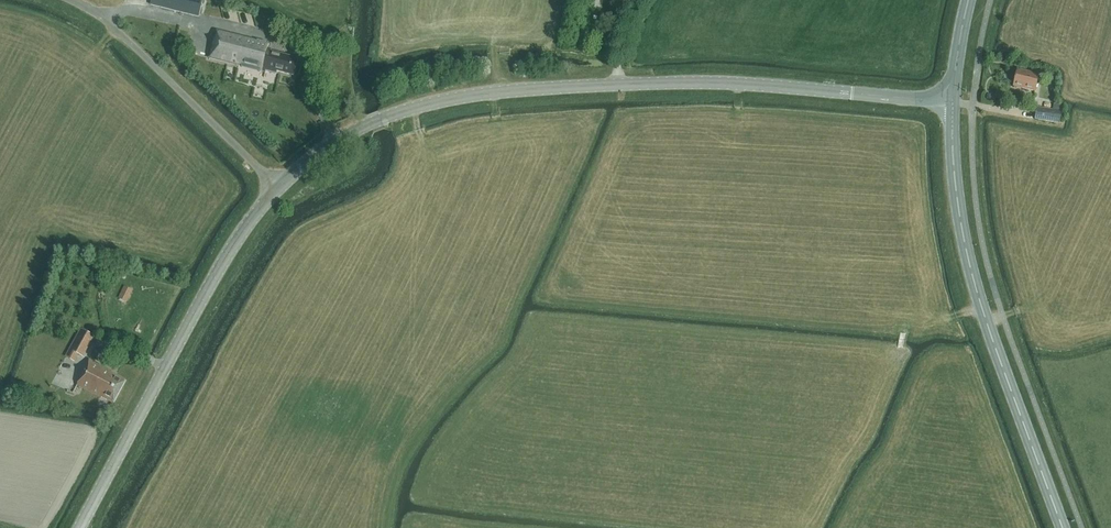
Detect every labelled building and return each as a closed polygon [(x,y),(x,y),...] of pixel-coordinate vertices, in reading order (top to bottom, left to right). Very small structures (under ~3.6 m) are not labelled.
[(150,5),(199,17),(203,0),(152,0),(150,5)] [(278,71),(285,73),(294,75),(298,59),(271,52),(272,50),(268,49),(269,44),(218,31),(216,39),(214,39),(210,58),(266,72),(266,71),(277,74),(278,71)] [(244,82),(247,71),(241,70),(238,81),(244,82)] [(1036,90),(1040,72),(1032,70),(1031,73),(1019,70),(1018,75),(1017,74),(1014,86),(1028,90),(1028,89),(1036,90)] [(1045,70),(1043,76),(1056,79),(1058,73),(1045,70)] [(1054,108),(1055,102),(1041,99),(1040,104),(1054,108)] [(1062,112),(1037,107),(1035,120),(1060,124),(1062,112)] [(124,286),(118,298),(127,302),(133,290),(124,286)] [(83,357),(95,336),(81,328),(69,350),(83,357)] [(102,397),(114,403),(126,380),(111,372),(112,371),(90,359),(80,377),(81,378),(77,385),(101,398),(102,397)] [(50,397),(39,394),(37,401),(48,404),(50,397)]
